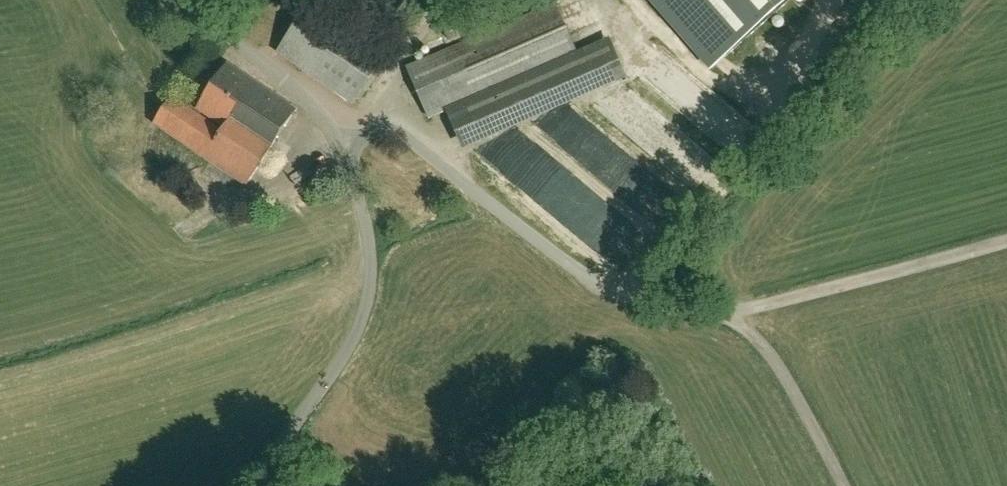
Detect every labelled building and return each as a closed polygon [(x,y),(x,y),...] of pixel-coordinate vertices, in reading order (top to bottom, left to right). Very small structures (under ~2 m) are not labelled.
[(778,11),(791,0),(653,0),(712,68),(767,20),(778,11)] [(610,36),(575,49),(555,3),(408,67),(430,118),(446,111),(463,150),(626,79),(610,36)] [(277,52),(353,103),(385,54),(310,4),(277,52)] [(246,185),(296,108),(227,63),(194,113),(172,98),(154,125),(246,185)]
